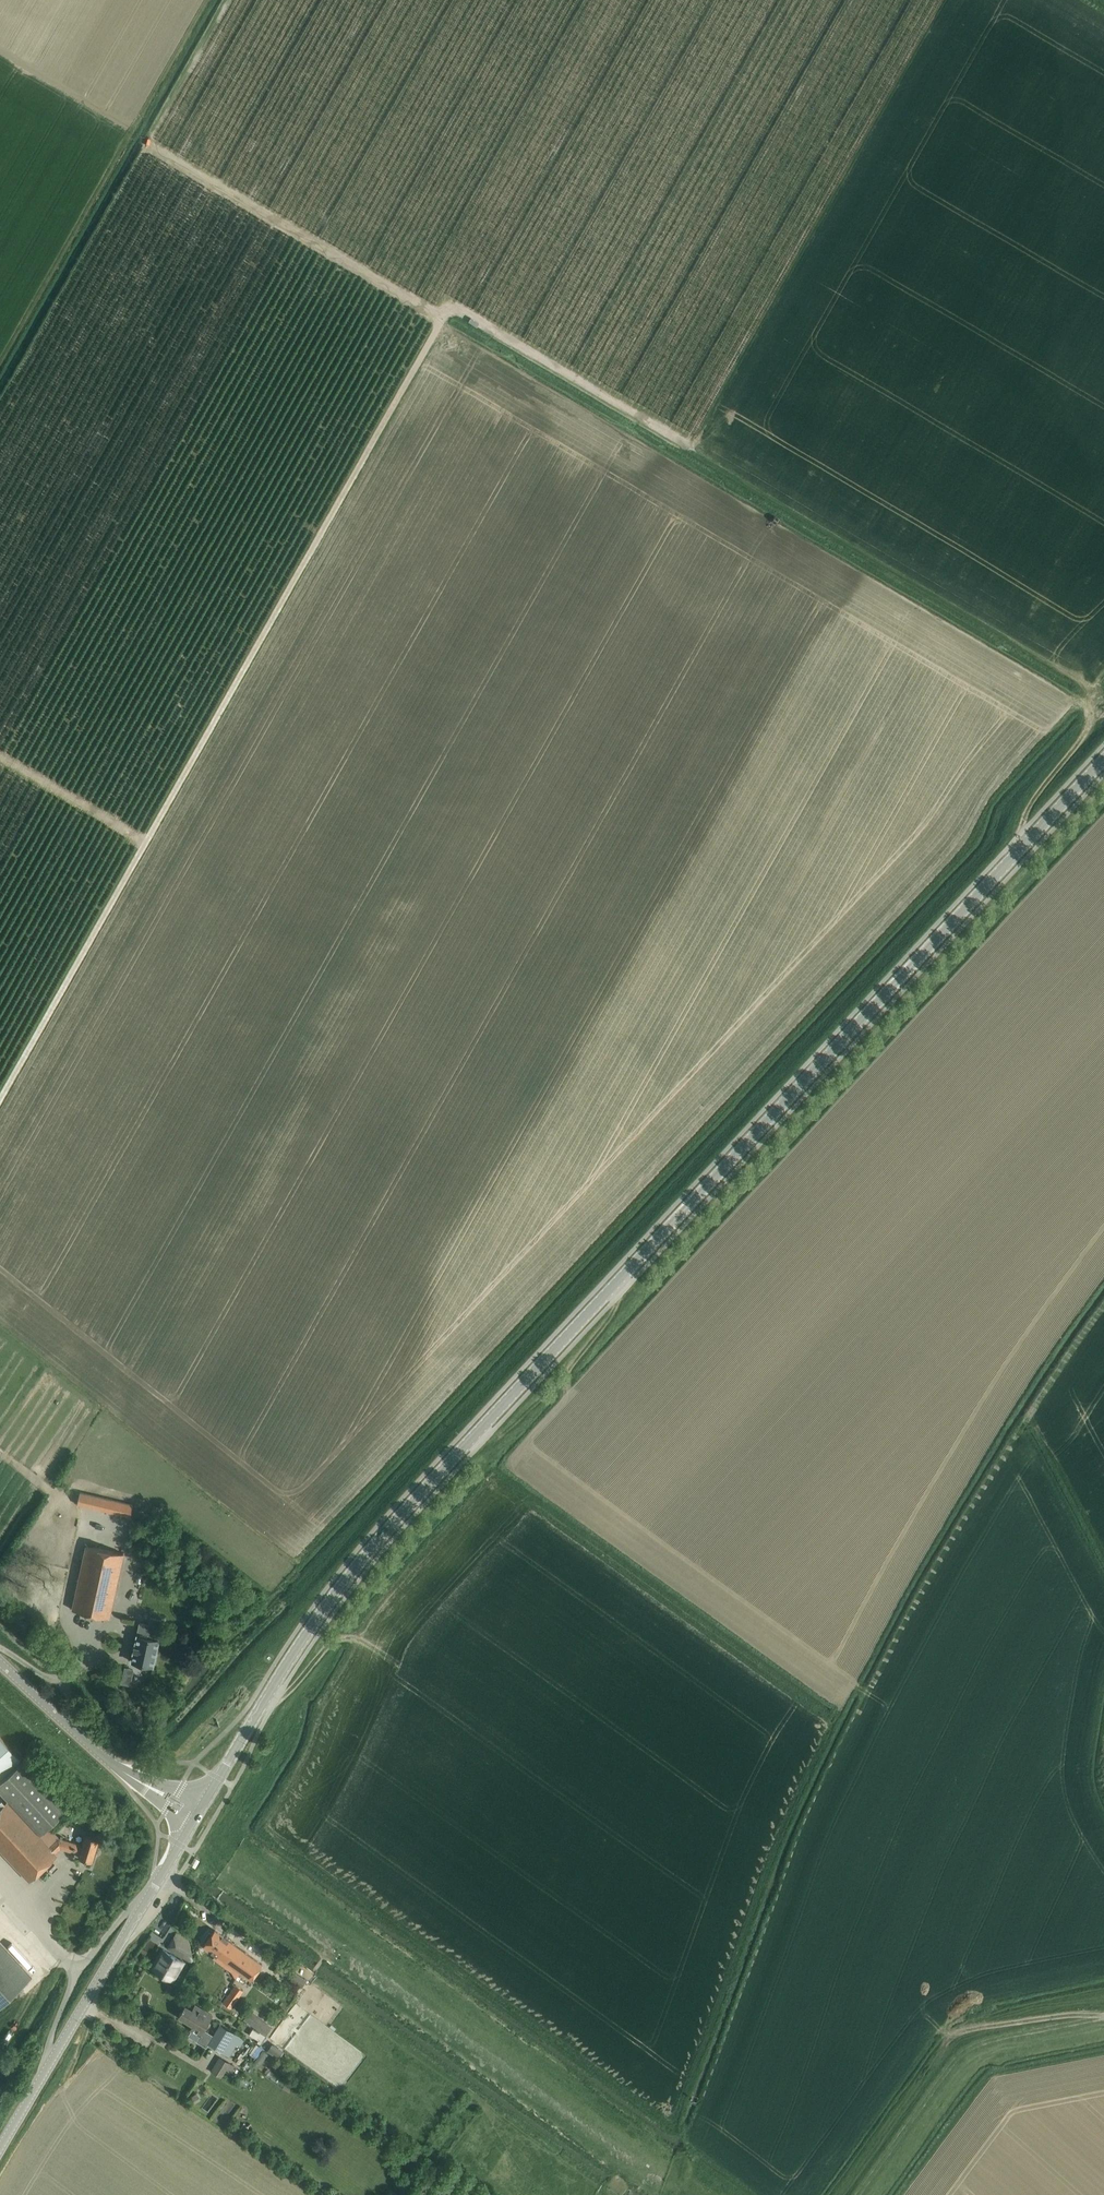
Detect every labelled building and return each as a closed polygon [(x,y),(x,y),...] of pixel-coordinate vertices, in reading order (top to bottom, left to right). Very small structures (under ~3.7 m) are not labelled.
[(128,1515),(131,1503),(79,1492),(76,1504),(128,1515)] [(109,1617),(111,1607),(123,1552),(86,1543),(72,1609),(109,1617)] [(65,1584),(67,1576),(53,1573),(51,1581),(65,1584)] [(130,1661),(153,1666),(160,1629),(162,1620),(152,1618),(150,1627),(138,1624),(136,1634),(130,1661)] [(130,1684),(133,1670),(125,1668),(122,1682),(130,1684)] [(0,1737),(0,1793),(7,1801),(0,1807),(0,1849),(29,1880),(56,1854),(55,1852),(60,1847),(79,1853),(78,1857),(92,1861),(98,1838),(85,1834),(81,1845),(58,1838),(49,1846),(38,1835),(66,1809),(20,1759),(23,1756),(15,1747),(12,1750),(0,1737)] [(3,1899),(1,1897),(8,1890),(0,1881),(0,1902),(3,1899)] [(223,1936),(214,1929),(212,1932),(209,1932),(204,1939),(205,1941),(203,1945),(215,1954),(213,1958),(231,1971),(234,1977),(235,1977),(239,1971),(250,1979),(261,1964),(223,1936)] [(0,1943),(0,2003),(30,1975),(22,1967),(0,1943)] [(172,1980),(178,1970),(183,1961),(163,1948),(151,1968),(172,1980)] [(301,1987),(306,1980),(295,1972),(290,1980),(301,1987)] [(229,2007),(242,1990),(235,1984),(222,2002),(229,2007)] [(197,2041),(206,2047),(208,2043),(229,2056),(236,2044),(239,2046),(243,2038),(218,2023),(212,2034),(204,2029),(213,2015),(196,2005),(192,2010),(186,2006),(184,2008),(183,2007),(182,2009),(183,2009),(179,2016),(193,2025),(191,2029),(200,2035),(197,2041)] [(265,2034),(271,2026),(249,2010),(243,2018),(265,2034)] [(293,2020),(291,2022),(287,2019),(277,2031),(292,2044),(304,2029),(293,2020)] [(261,2042),(265,2035),(252,2028),(248,2034),(261,2042)] [(278,2059),(284,2051),(273,2043),(267,2051),(278,2059)] [(215,2064),(211,2071),(222,2078),(226,2071),(215,2064)]
